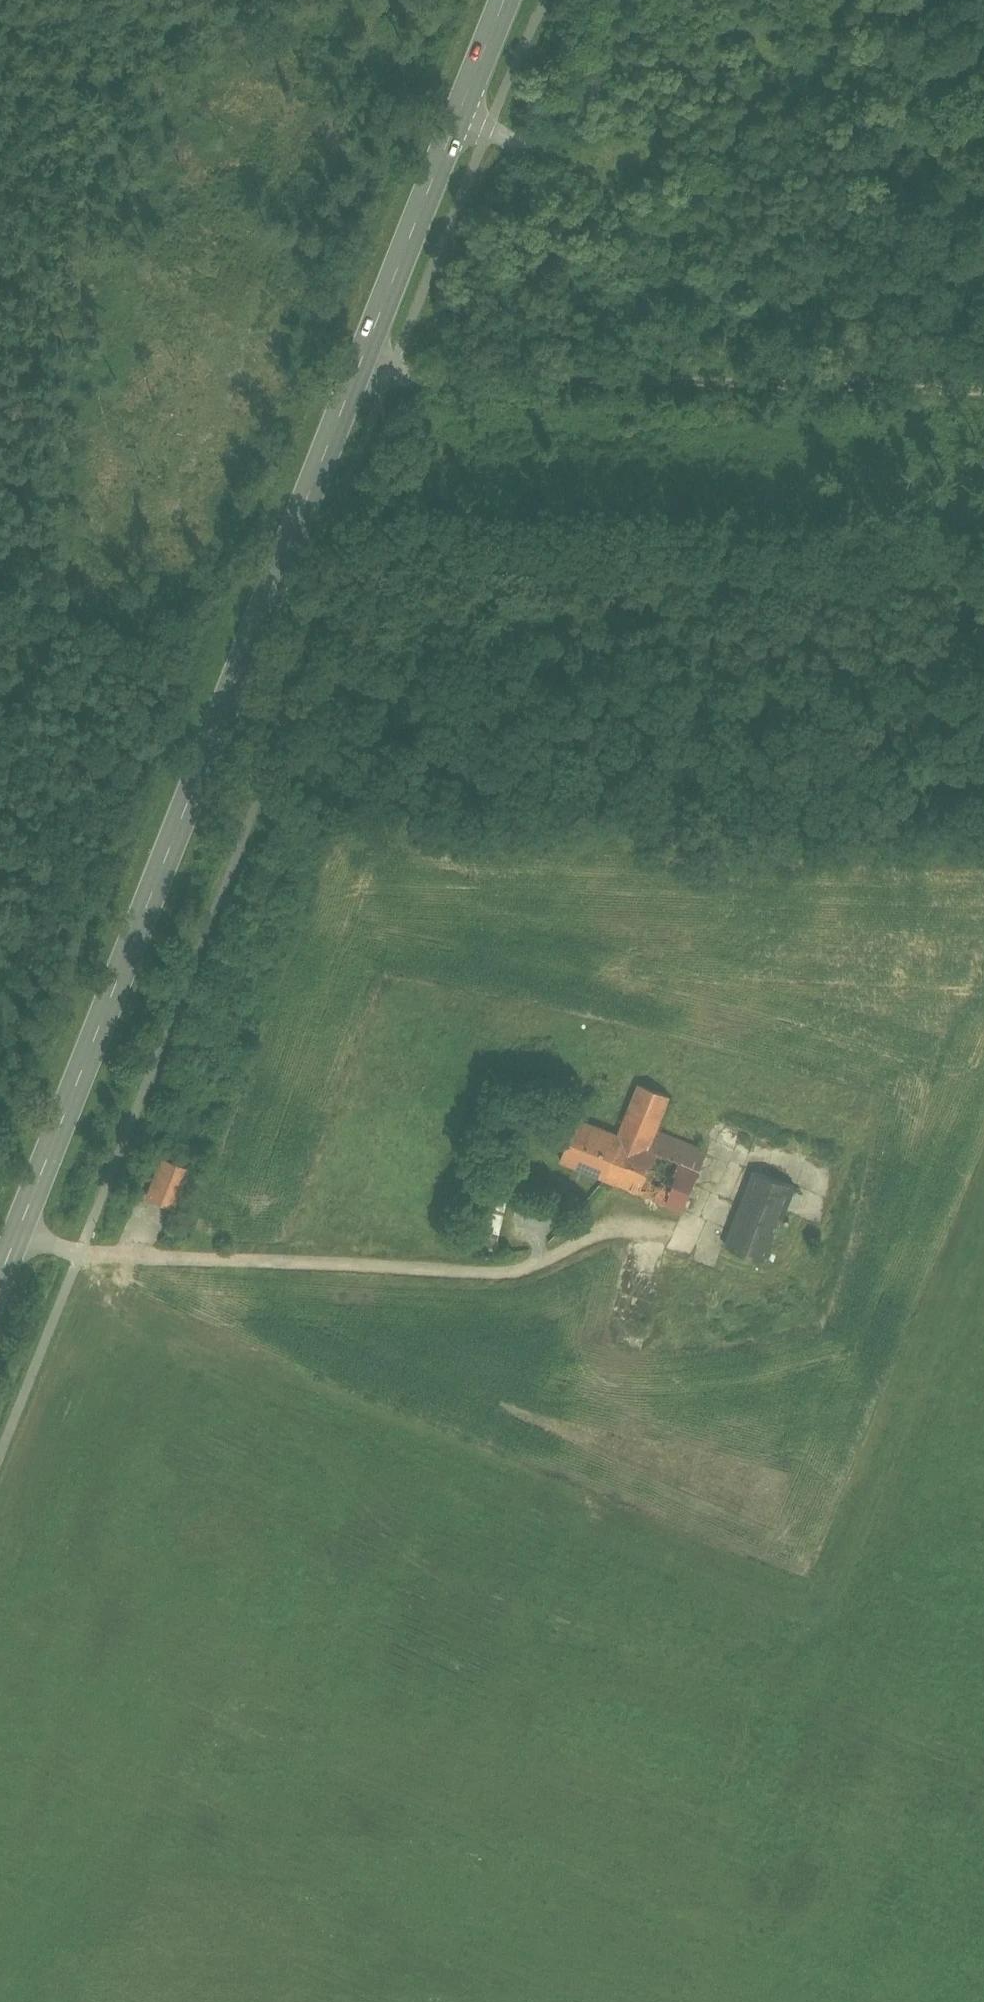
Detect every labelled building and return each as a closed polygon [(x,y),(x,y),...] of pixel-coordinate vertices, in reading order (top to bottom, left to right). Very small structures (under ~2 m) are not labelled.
[(669,1096),(641,1084),(620,1136),(607,1178),(684,1209),(708,1151),(656,1129),(669,1096)] [(620,1136),(578,1119),(561,1160),(606,1178),(607,1178),(620,1136)] [(188,1173),(157,1162),(143,1201),(166,1209),(174,1212),(188,1173)] [(755,1170),(726,1246),(766,1261),(795,1185),(755,1170)] [(495,1252),(507,1198),(487,1194),(475,1248),(495,1252)]
